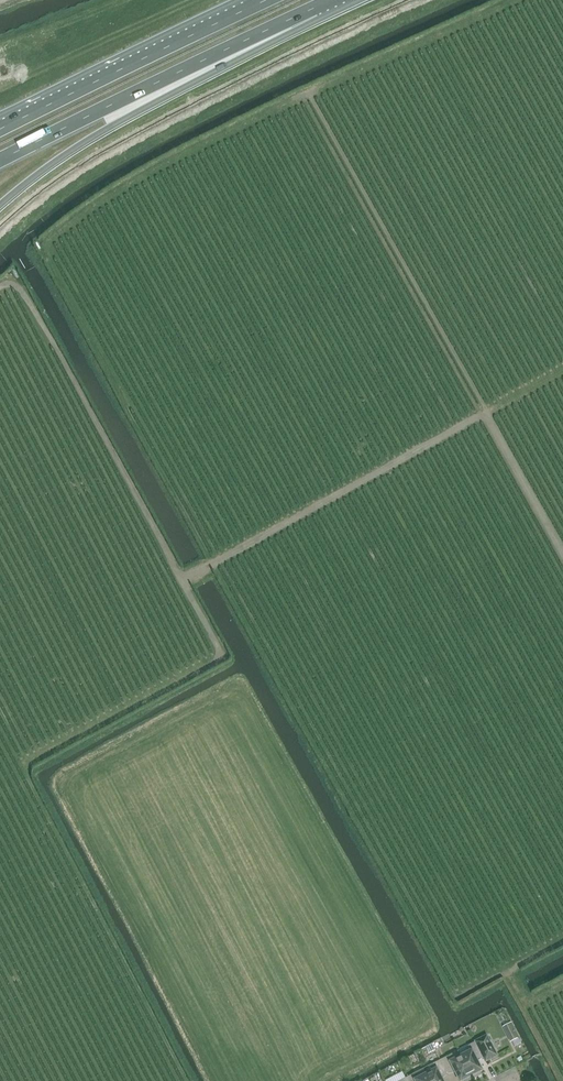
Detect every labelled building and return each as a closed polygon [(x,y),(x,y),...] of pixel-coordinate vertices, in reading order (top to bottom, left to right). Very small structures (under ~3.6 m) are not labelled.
[(512,1041),(519,1037),(515,1030),(508,1034),(512,1041)] [(461,1057),(473,1080),(473,1079),(481,1074),(480,1072),(482,1071),(475,1059),(482,1055),(486,1062),(490,1060),(491,1063),(492,1063),(491,1062),(498,1058),(493,1050),(495,1049),(492,1041),(490,1042),(487,1036),(468,1046),(471,1052),(461,1057)] [(440,1060),(447,1073),(454,1070),(460,1080),(468,1080),(472,1079),(472,1080),(473,1080),(458,1051),(440,1060)] [(440,1060),(428,1066),(431,1072),(426,1075),(429,1080),(442,1080),(440,1077),(447,1073),(440,1060)] [(405,1078),(407,1080),(429,1080),(426,1075),(423,1069),(413,1075),(405,1078)] [(385,1079),(386,1080),(398,1080),(405,1078),(402,1072),(385,1079)]
